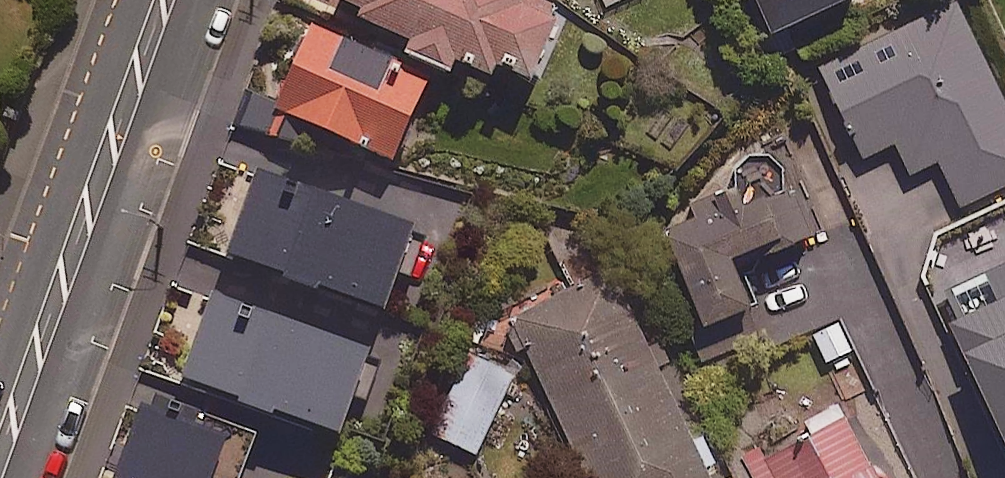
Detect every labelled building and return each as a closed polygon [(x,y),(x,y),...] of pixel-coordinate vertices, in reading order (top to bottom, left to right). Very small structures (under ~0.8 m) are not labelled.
[(414,34),(409,46),(452,65),(457,52),(529,84),(561,12),(534,0),(336,0),(414,34)] [(776,42),(863,5),(861,0),(758,0),(776,42)] [(958,1),(823,67),(867,155),(897,140),(912,171),(941,157),(964,204),(1004,184),(1004,96),(958,1)] [(431,73),(313,19),(276,102),(393,155),(431,73)] [(742,181),(661,213),(705,322),(755,302),(736,255),(765,244),(769,256),(819,236),(789,162),(782,165),(777,153),(768,150),(752,153),(742,160),(737,169),(742,181)] [(416,218),(259,166),(231,251),(388,303),(416,218)] [(690,432),(614,271),(516,317),(591,477),(711,477),(705,465),(719,459),(703,426),(690,432)] [(373,338),(217,288),(188,376),(344,427),(373,338)] [(954,321),(1004,432),(1004,297),(954,321)] [(843,317),(813,332),(829,365),(859,350),(843,317)] [(514,372),(468,351),(432,431),(478,452),(514,372)] [(811,435),(740,471),(744,477),(882,477),(840,398),(802,417),(811,435)] [(253,442),(141,400),(112,477),(240,477),(253,442)]
